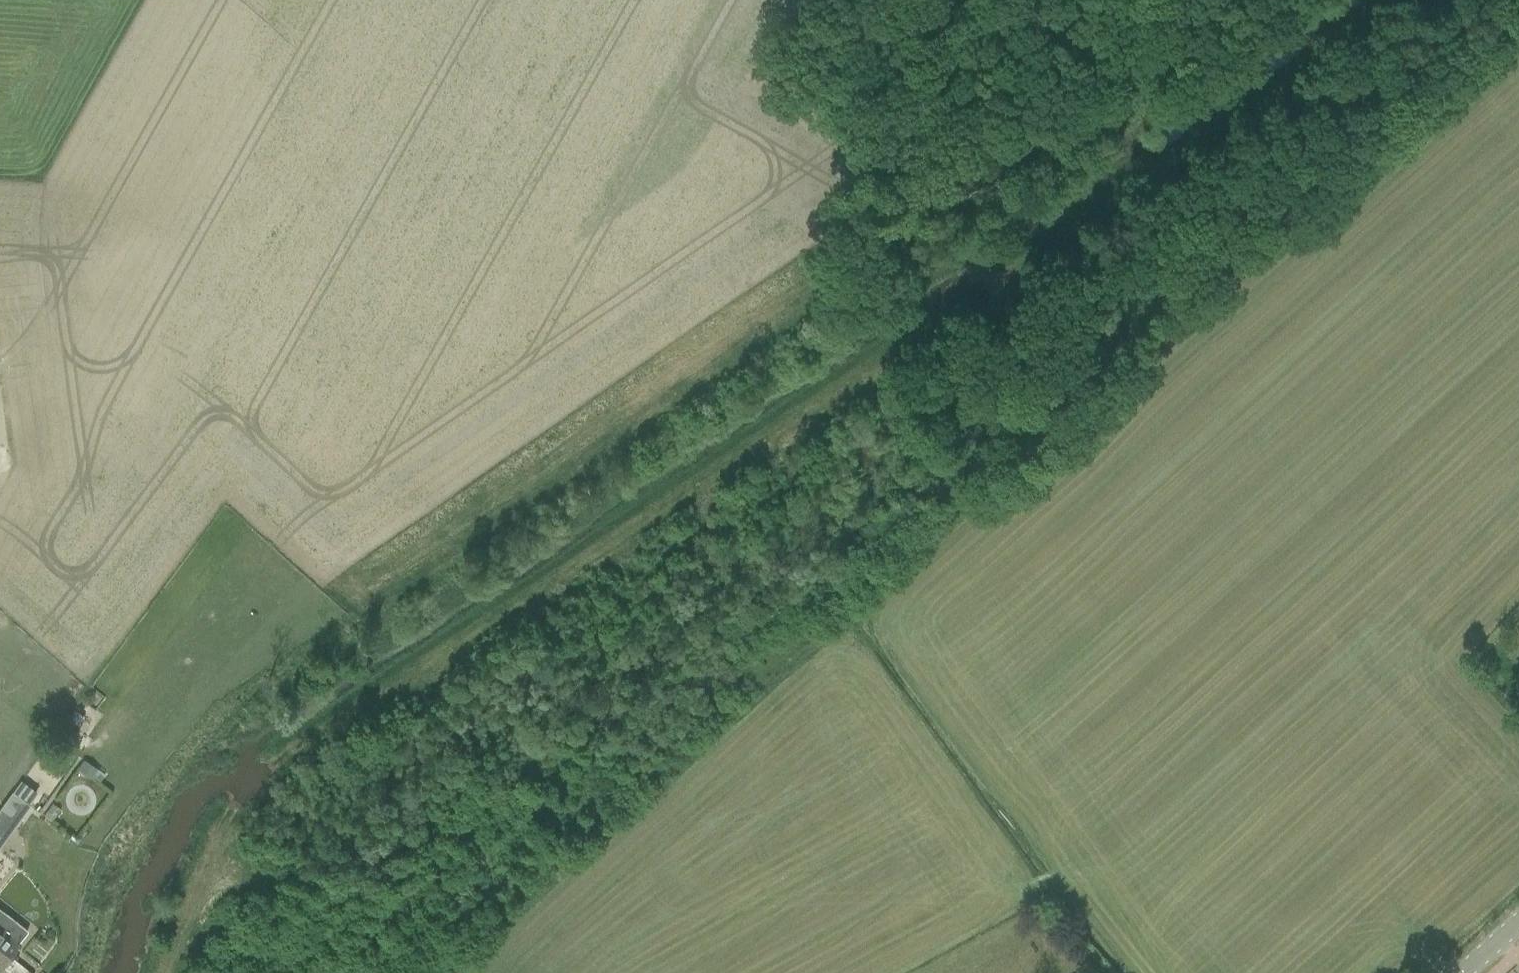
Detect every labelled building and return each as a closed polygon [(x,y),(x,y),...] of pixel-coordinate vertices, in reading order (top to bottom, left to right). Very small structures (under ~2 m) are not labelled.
[(95,768),(85,761),(80,768),(90,775),(95,768)] [(10,813),(5,809),(0,814),(0,843),(12,826),(5,821),(10,813)] [(27,930),(0,909),(0,967),(19,943),(17,941),(27,930)]
